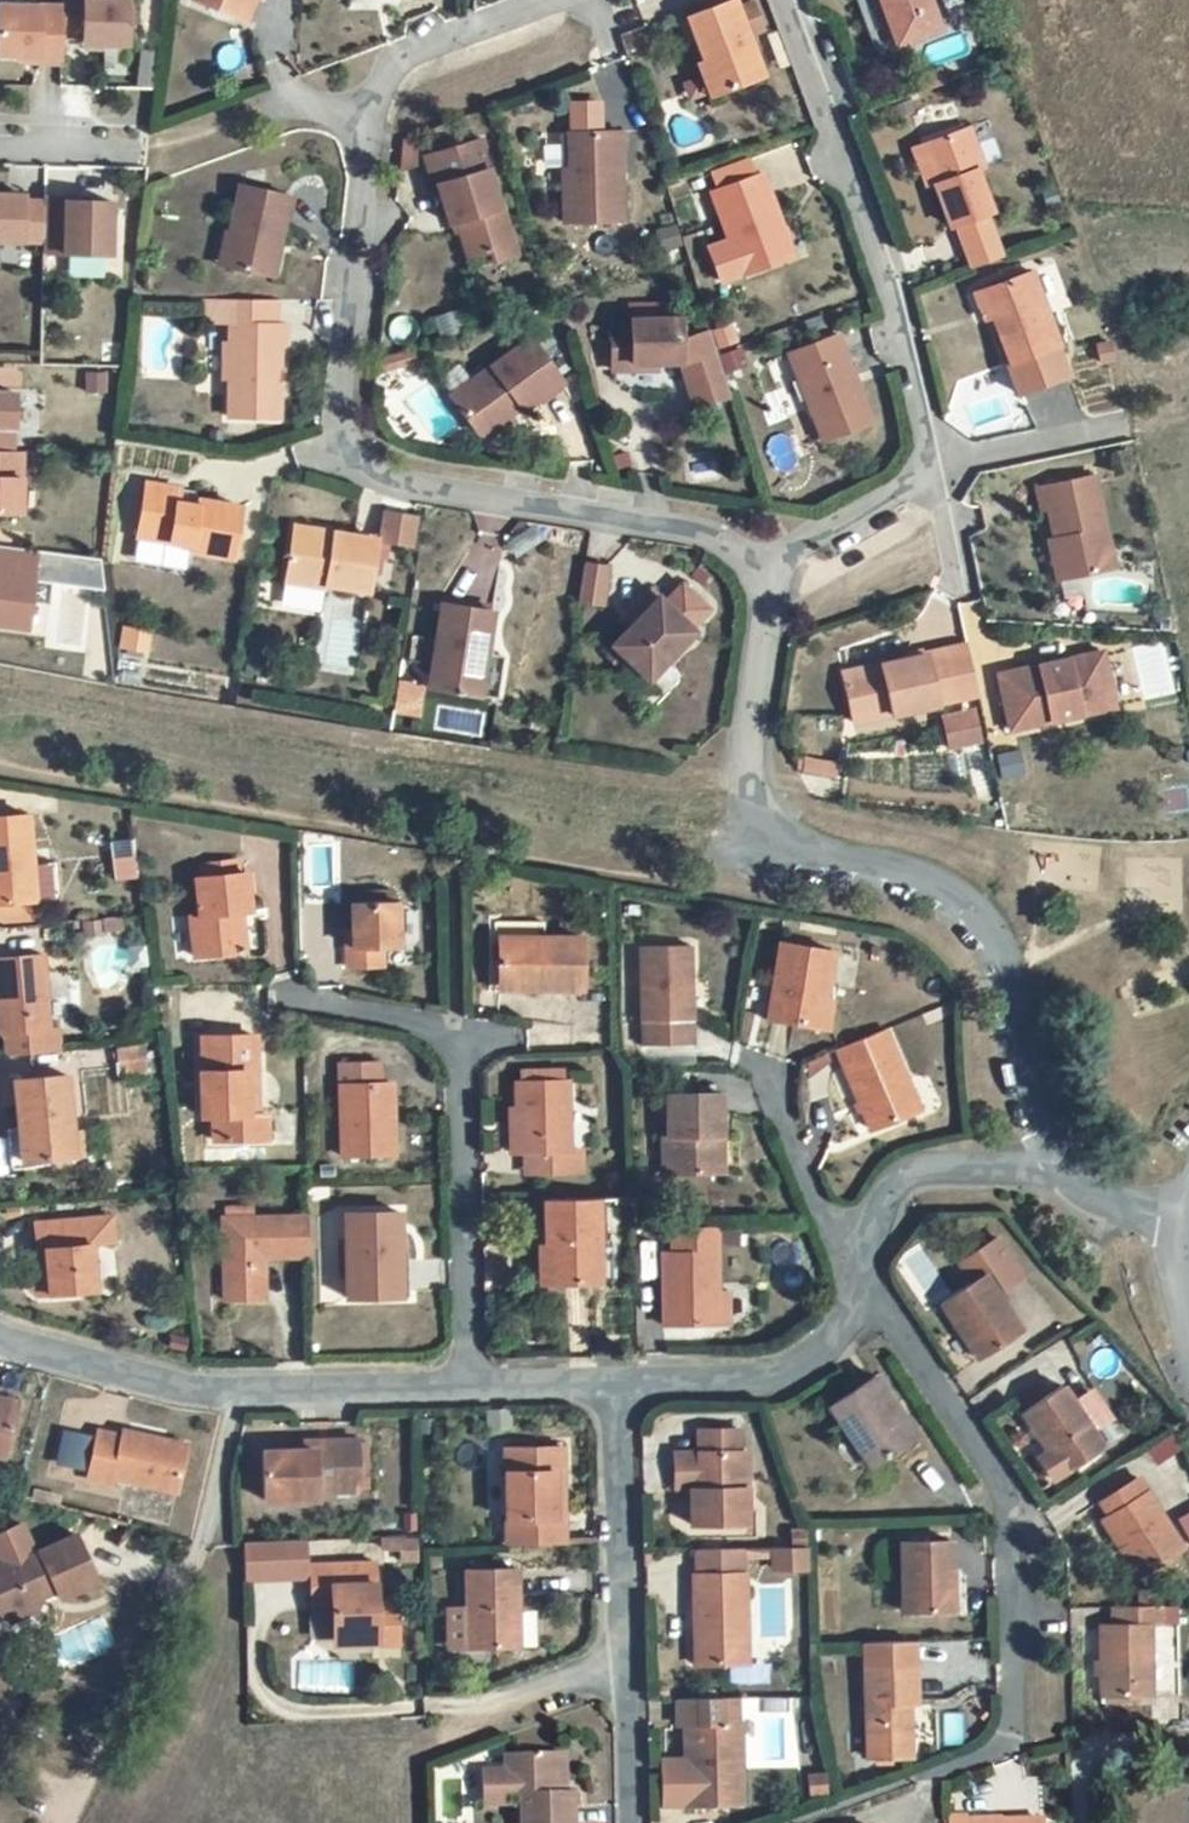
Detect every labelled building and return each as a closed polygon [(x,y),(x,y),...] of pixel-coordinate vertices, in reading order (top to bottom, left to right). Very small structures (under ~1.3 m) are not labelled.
[(60,36),(80,37),(80,43),(125,44),(126,0),(61,0),(61,6),(60,36)] [(234,12),(239,0),(204,0),(234,12)] [(234,12),(246,16),(252,0),(239,0),(234,12)] [(686,15),(703,60),(706,59),(718,91),(762,75),(735,0),(726,0),(686,15)] [(896,45),(940,30),(929,0),(879,0),(896,45)] [(17,55),(35,55),(35,62),(60,62),(60,36),(61,6),(0,5),(0,55),(17,55)] [(703,60),(696,62),(708,94),(718,91),(706,59),(703,60)] [(619,129),(567,130),(568,165),(562,165),(563,220),(621,219),(619,129)] [(970,129),(929,144),(943,182),(937,185),(953,228),(994,213),(978,171),(985,168),(970,129)] [(444,180),(438,182),(450,222),(458,219),(469,256),(492,249),(495,259),(518,251),(503,204),(501,204),(489,166),(491,166),(482,137),(435,151),(444,180)] [(943,182),(929,144),(922,146),(937,185),(943,182)] [(444,180),(435,151),(425,154),(434,183),(438,182),(444,180)] [(762,172),(711,191),(741,273),(792,255),(762,172)] [(290,193),(239,181),(230,226),(236,236),(230,263),(272,272),(290,193)] [(42,243),(43,202),(23,201),(24,195),(0,195),(0,242),(42,243)] [(42,253),(109,255),(110,202),(85,201),(64,200),(64,198),(43,197),(43,202),(42,243),(42,253)] [(230,226),(226,225),(219,261),(230,263),(236,236),(230,226)] [(492,249),(469,256),(472,266),(495,259),(492,249)] [(1032,271),(983,288),(993,315),(1010,361),(1007,362),(1018,393),(1067,375),(1056,345),(1059,344),(1032,271)] [(993,315),(983,288),(974,291),(984,318),(993,315)] [(207,294),(206,319),(231,319),(276,321),(279,296),(207,294)] [(611,322),(612,367),(632,366),(632,360),(657,360),(680,359),(693,404),(728,393),(715,351),(708,329),(680,337),(680,316),(630,317),(630,323),(611,322)] [(276,321),(231,319),(230,338),(230,339),(229,373),(229,375),(228,413),(279,415),(281,340),(287,341),(287,321),(276,321)] [(528,338),(539,352),(551,342),(541,329),(528,338)] [(836,333),(788,352),(822,440),(871,421),(836,333)] [(477,435),(490,437),(512,419),(507,412),(516,404),(522,411),(561,381),(528,338),(468,384),(473,390),(453,405),(477,435)] [(381,355),(384,367),(396,364),(392,352),(381,355)] [(449,399),(453,405),(473,390),(468,384),(449,399)] [(15,428),(16,395),(0,394),(0,428),(15,428)] [(15,452),(15,428),(0,428),(0,452),(15,452)] [(19,514),(21,452),(15,452),(0,452),(0,514),(19,514)] [(1097,478),(1042,491),(1048,514),(1054,512),(1062,541),(1067,556),(1061,557),(1068,584),(1123,571),(1097,478)] [(180,490),(139,483),(130,533),(172,541),(173,535),(193,538),(190,552),(210,555),(213,538),(226,540),(233,504),(179,495),(180,490)] [(384,522),(380,542),(411,547),(415,528),(384,522)] [(333,534),(294,527),(292,536),(332,542),(333,534)] [(332,542),(292,536),(284,584),(325,591),(325,588),(368,595),(378,541),(333,534),(332,542)] [(213,538),(210,555),(223,558),(226,540),(213,538)] [(1067,556),(1062,541),(1057,543),(1061,557),(1067,556)] [(32,632),(43,549),(0,543),(0,627),(32,632)] [(608,570),(585,567),(579,602),(602,606),(608,570)] [(612,648),(648,682),(694,634),(691,632),(708,613),(683,588),(665,606),(650,592),(634,609),(642,616),(629,630),(612,648)] [(492,614),(441,606),(428,690),(496,701),(503,659),(485,656),(492,614)] [(642,616),(634,609),(621,622),(629,630),(642,616)] [(844,678),(854,728),(942,709),(956,706),(969,703),(977,701),(967,651),(946,655),(844,678)] [(1103,655),(999,679),(1011,734),(1101,714),(1097,697),(1112,694),(1103,655)] [(1112,694),(1097,697),(1101,714),(1115,711),(1112,694)] [(945,723),(951,751),(978,745),(972,717),(945,723)] [(36,901),(35,896),(33,865),(28,815),(0,818),(0,905),(36,901)] [(134,856),(115,855),(115,875),(133,876),(134,856)] [(33,865),(35,896),(59,894),(56,863),(33,865)] [(233,863),(200,867),(202,879),(234,875),(233,863)] [(202,879),(196,880),(200,916),(190,918),(195,958),(246,952),(241,912),(251,910),(246,874),(234,875),(202,879)] [(398,902),(352,903),(353,933),(345,933),(346,969),(385,968),(385,949),(399,948),(398,902)] [(541,922),(499,921),(499,937),(541,937),(541,922)] [(541,937),(499,937),(499,990),(582,991),(583,937),(541,937)] [(779,943),(767,1022),(827,1031),(832,999),(826,998),(834,952),(779,943)] [(691,946),(641,947),(642,1023),(642,1047),(692,1047),(692,1022),(691,946)] [(0,961),(0,1034),(5,1034),(7,1057),(62,1052),(60,1030),(49,1031),(43,957),(0,961)] [(885,1030),(836,1050),(871,1133),(914,1115),(897,1074),(903,1071),(885,1030)] [(202,1073),(200,1073),(201,1117),(249,1116),(248,1072),(257,1072),(256,1037),(202,1038),(202,1073)] [(119,1072),(146,1070),(144,1045),(118,1047),(119,1072)] [(395,1155),(393,1084),(381,1085),(380,1063),(339,1064),(340,1086),(342,1157),(395,1155)] [(19,1128),(22,1162),(85,1156),(82,1133),(73,1133),(67,1076),(0,1082),(0,1091),(1,1104),(16,1102),(19,1128)] [(569,1081),(516,1083),(518,1134),(511,1134),(512,1154),(525,1154),(571,1152),(569,1081)] [(723,1138),(722,1095),(667,1096),(668,1138),(663,1138),(664,1174),(714,1173),(713,1138),(723,1138)] [(19,1128),(7,1129),(11,1164),(22,1162),(19,1128)] [(723,1138),(713,1138),(714,1173),(724,1172),(723,1138)] [(571,1152),(525,1154),(526,1174),(582,1173),(581,1152),(571,1152)] [(599,1199),(544,1201),(545,1244),(555,1244),(555,1286),(601,1285),(599,1199)] [(223,1206),(223,1218),(255,1218),(254,1206),(223,1206)] [(400,1214),(345,1215),(347,1298),(396,1297),(395,1256),(401,1256),(400,1214)] [(255,1218),(223,1218),(224,1299),(265,1298),(264,1258),(309,1257),(308,1217),(255,1218)] [(30,1290),(37,1296),(49,1295),(95,1290),(91,1245),(113,1244),(111,1218),(34,1225),(37,1251),(45,1250),(47,1270),(39,1271),(35,1271),(29,1278),(30,1290)] [(718,1325),(717,1227),(671,1228),(672,1252),(662,1252),(663,1326),(718,1325)] [(971,1283),(940,1304),(978,1361),(1022,1333),(1004,1307),(996,1295),(1002,1291),(1022,1278),(996,1240),(959,1265),(968,1279),(971,1283)] [(99,1290),(115,1288),(112,1244),(97,1245),(99,1290)] [(545,1244),(539,1244),(539,1287),(555,1286),(555,1244),(545,1244)] [(37,1251),(39,1271),(47,1270),(45,1250),(37,1251)] [(396,1297),(410,1297),(410,1256),(401,1256),(395,1256),(396,1297)] [(1002,1291),(996,1295),(1004,1307),(1010,1303),(1002,1291)] [(875,1377),(829,1408),(870,1468),(917,1436),(875,1377)] [(1046,1436),(1065,1465),(1100,1443),(1065,1390),(1046,1403),(1036,1388),(1015,1401),(1040,1440),(1046,1436)] [(4,1458),(18,1404),(0,1399),(0,1457),(4,1458)] [(83,1469),(91,1433),(62,1427),(54,1462),(83,1469)] [(735,1431),(700,1432),(700,1453),(676,1453),(677,1490),(692,1490),(692,1526),(747,1526),(746,1453),(741,1453),(735,1453),(735,1431)] [(187,1445),(123,1432),(122,1436),(98,1432),(88,1480),(113,1484),(113,1479),(177,1493),(187,1445)] [(316,1451),(264,1453),(265,1501),(317,1500),(317,1493),(359,1491),(359,1489),(369,1489),(368,1442),(358,1442),(358,1441),(316,1443),(316,1451)] [(563,1448),(505,1450),(508,1545),(564,1544),(564,1521),(556,1521),(555,1472),(563,1472),(563,1448)] [(1138,1578),(1184,1549),(1139,1478),(1100,1503),(1109,1517),(1102,1522),(1138,1578)] [(3,1608),(6,1613),(10,1622),(37,1610),(43,1592),(54,1586),(60,1598),(98,1581),(75,1534),(35,1553),(21,1525),(0,1535),(0,1607),(3,1608)] [(901,1543),(902,1612),(953,1612),(952,1543),(901,1543)] [(808,1548),(772,1550),(773,1570),(808,1569),(808,1548)] [(375,1562),(330,1565),(332,1610),(333,1643),(398,1639),(396,1604),(377,1605),(375,1562)] [(330,1565),(309,1565),(310,1611),(332,1610),(330,1565)] [(517,1570),(465,1571),(467,1649),(519,1647),(517,1570)] [(746,1575),(693,1577),(695,1666),(748,1664),(746,1575)] [(522,1644),(535,1644),(535,1607),(522,1607),(522,1644)] [(1102,1697),(1152,1696),(1151,1626),(1161,1626),(1160,1608),(1113,1609),(1114,1627),(1101,1627),(1102,1697)] [(864,1668),(867,1760),(912,1759),(910,1705),(917,1705),(916,1666),(916,1643),(863,1644),(864,1668)] [(736,1699),(678,1700),(679,1726),(685,1726),(688,1806),(744,1806),(742,1723),(736,1723),(736,1699)] [(519,1797),(520,1822),(575,1822),(573,1796),(567,1796),(558,1796),(557,1756),(504,1758),(504,1770),(483,1771),(484,1804),(505,1804),(505,1798),(519,1797)] [(566,1756),(557,1756),(558,1796),(567,1796),(566,1756)]
